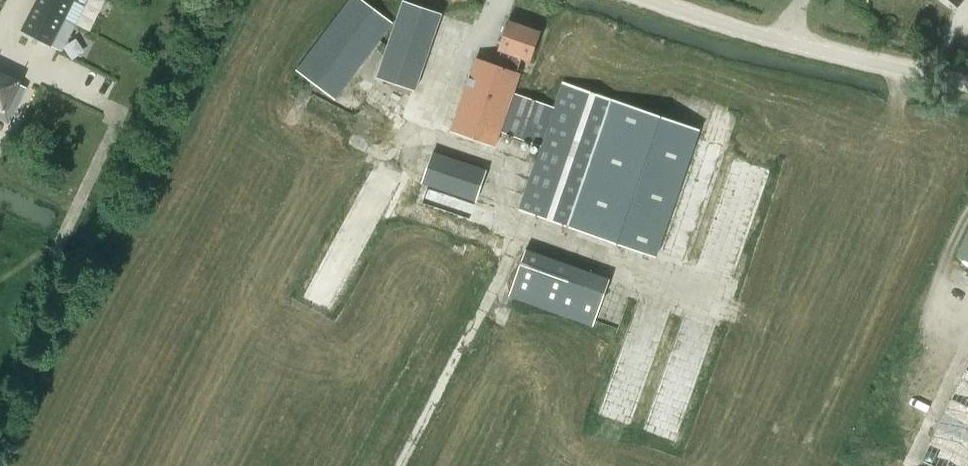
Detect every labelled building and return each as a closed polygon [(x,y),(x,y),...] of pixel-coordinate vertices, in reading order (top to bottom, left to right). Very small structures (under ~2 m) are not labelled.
[(35,4),(76,25),(85,7),(74,1),(74,0),(38,0),(35,4)] [(335,100),(392,24),(361,0),(350,0),(297,70),(335,100)] [(402,5),(396,22),(434,35),(441,14),(405,2),(404,1),(402,5)] [(35,4),(22,31),(51,46),(55,38),(66,44),(76,25),(35,4)] [(476,58),(451,130),(495,146),(500,132),(513,94),(520,75),(516,73),(522,58),(531,62),(540,33),(508,21),(498,50),(502,52),(497,66),(476,58)] [(0,98),(5,89),(9,80),(0,75),(0,98)] [(9,80),(5,89),(22,97),(26,88),(9,80)] [(518,209),(581,230),(624,105),(562,83),(553,108),(513,94),(500,132),(540,146),(518,209)] [(5,89),(0,98),(17,107),(22,97),(5,89)] [(0,98),(0,110),(13,116),(17,107),(0,98)] [(696,130),(624,105),(581,230),(653,255),(696,130)] [(9,124),(13,116),(0,110),(0,120),(9,124)] [(427,149),(415,181),(474,202),(486,170),(427,149)] [(958,256),(967,261),(967,235),(958,256)] [(591,322),(604,273),(516,250),(503,298),(591,322)] [(919,459),(932,465),(967,465),(967,361),(919,459)]
